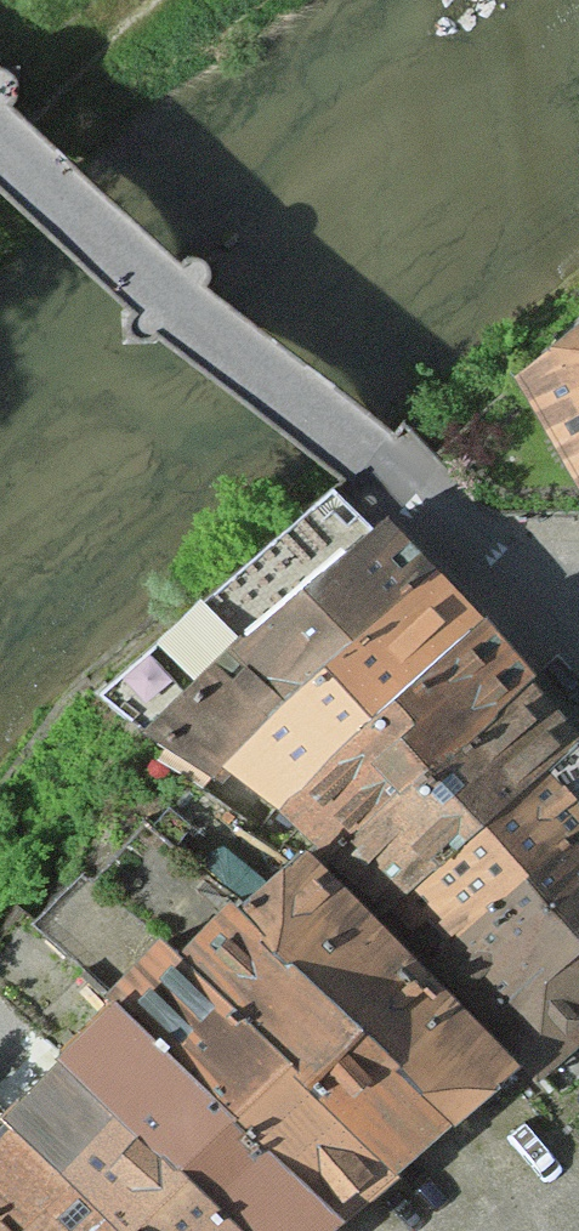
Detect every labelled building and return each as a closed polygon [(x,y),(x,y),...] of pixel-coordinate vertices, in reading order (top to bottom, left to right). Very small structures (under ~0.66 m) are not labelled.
[(515,325),(578,462),(578,277),(515,325)] [(430,560),(367,504),(148,728),(224,790),(235,778),(430,560)] [(483,612),(430,560),(235,778),(281,819),(288,812),(483,612)] [(529,669),(483,612),(288,812),(331,854),(529,669)] [(576,722),(529,669),(331,854),(385,902),(576,722)] [(576,722),(385,902),(438,957),(578,831),(578,726),(576,722)] [(438,957),(547,1074),(578,1044),(578,831),(438,957)] [(307,848),(241,912),(450,1123),(515,1063),(307,848)] [(232,903),(178,956),(395,1174),(450,1123),(241,912),(232,903)] [(104,998),(115,1010),(342,1220),(395,1174),(178,956),(163,940),(104,998)] [(62,1061),(242,1230),(330,1230),(342,1220),(115,1010),(62,1061)] [(7,1126),(115,1230),(242,1230),(62,1061),(0,1119),(7,1126)] [(7,1126),(0,1133),(0,1230),(115,1230),(7,1126)]
